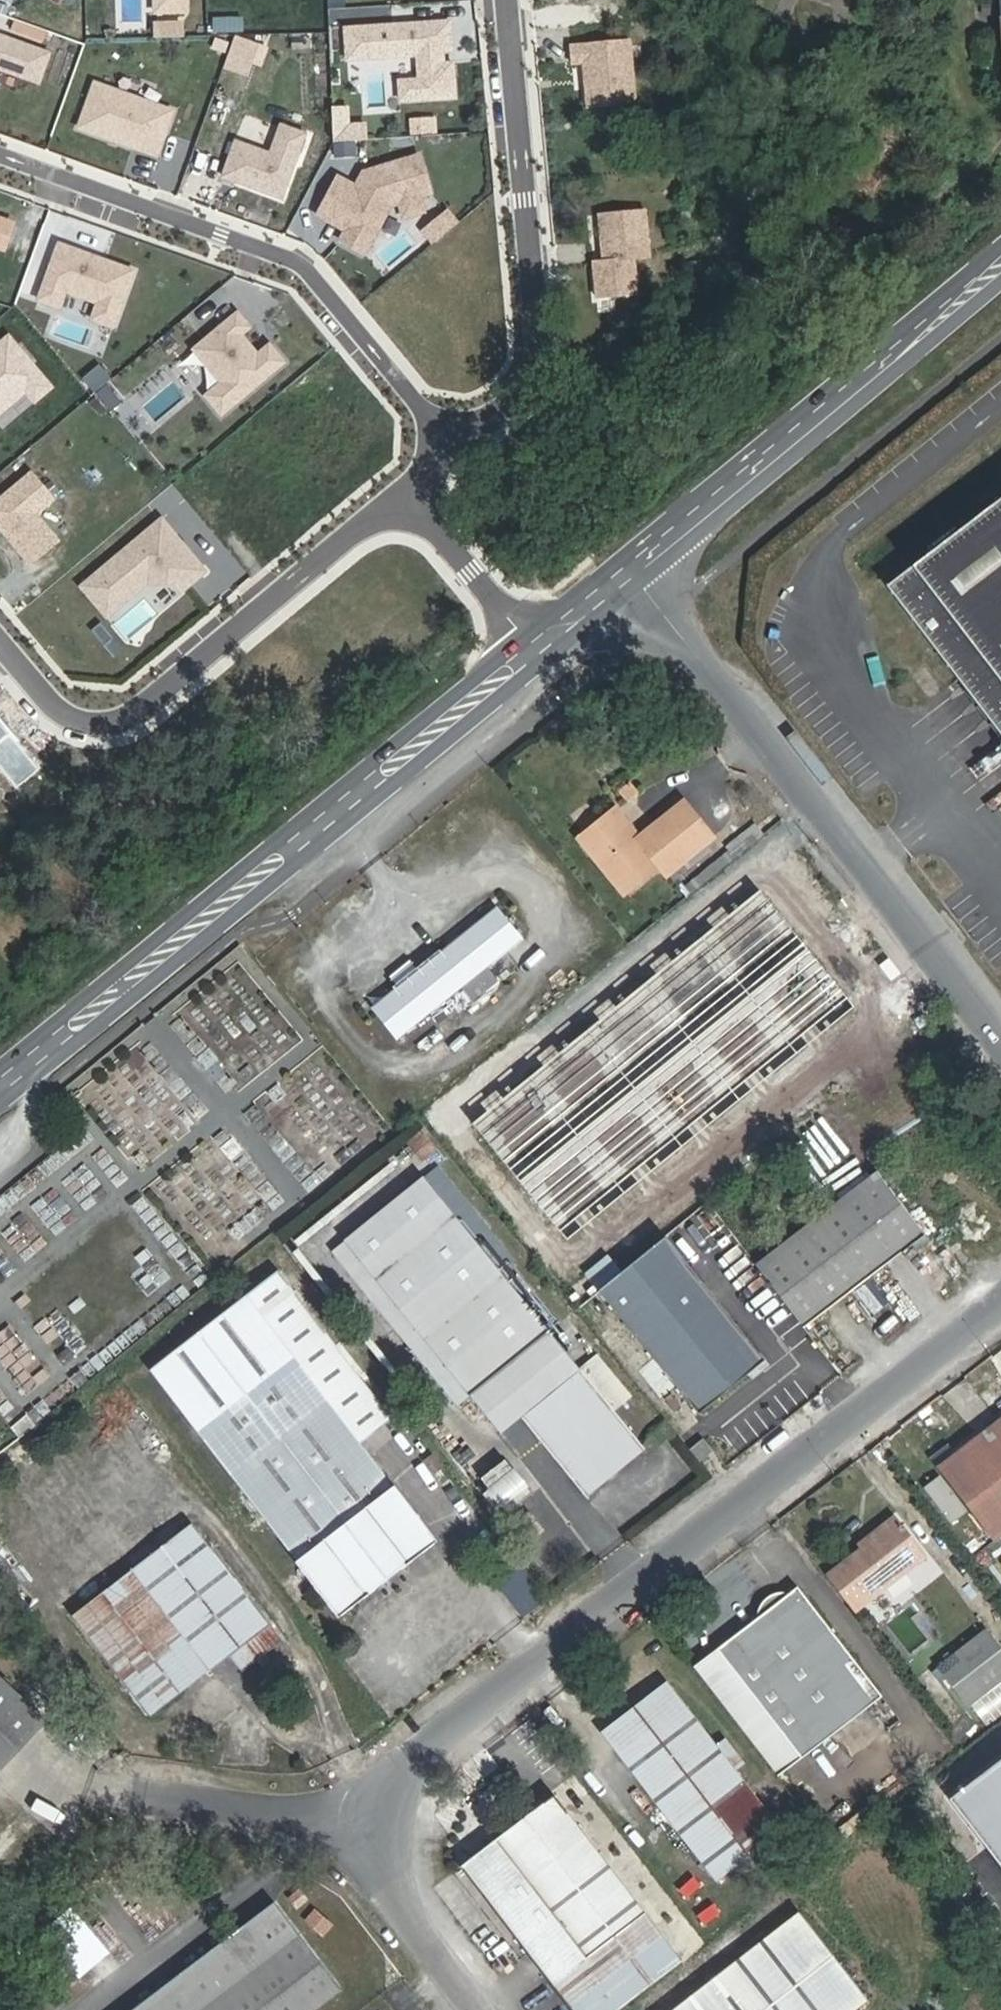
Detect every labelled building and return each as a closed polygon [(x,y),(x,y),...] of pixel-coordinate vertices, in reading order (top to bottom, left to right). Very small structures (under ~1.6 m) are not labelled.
[(156,10),(187,9),(186,0),(156,0),(156,10)] [(453,21),(426,22),(428,50),(440,49),(440,63),(446,63),(445,49),(455,48),(453,21)] [(426,22),(347,27),(349,59),(420,55),(421,79),(401,80),(403,100),(458,97),(455,62),(446,63),(440,63),(440,49),(428,50),(426,22)] [(0,34),(0,67),(38,81),(49,52),(0,34)] [(574,39),(575,62),(587,62),(589,104),(642,101),(638,35),(574,39)] [(79,127),(157,155),(173,110),(123,92),(95,82),(79,127)] [(371,137),(371,119),(354,119),(354,103),(337,103),(337,137),(371,137)] [(305,134),(280,125),(270,154),(234,141),(222,176),(281,198),(305,134)] [(337,177),(318,215),(337,225),(339,222),(348,226),(346,230),(340,241),(364,253),(390,205),(399,202),(418,196),(429,193),(418,156),(362,172),(355,187),(337,177)] [(418,196),(399,202),(404,216),(423,211),(418,196)] [(595,254),(599,296),(644,291),(641,257),(657,255),(651,203),(601,208),(606,253),(595,254)] [(455,208),(427,224),(434,238),(463,221),(455,208)] [(0,218),(0,245),(4,246),(13,222),(0,218)] [(348,226),(339,222),(337,225),(346,230),(348,226)] [(133,269),(59,242),(39,297),(60,304),(65,290),(97,301),(92,316),(113,324),(133,269)] [(250,326),(237,311),(193,348),(221,381),(205,394),(222,413),(284,361),(269,343),(258,353),(241,333),(250,326)] [(20,383),(26,390),(35,401),(52,386),(9,335),(0,343),(0,399),(20,383)] [(0,399),(0,412),(26,390),(20,383),(0,399)] [(32,472),(0,498),(0,526),(31,562),(58,540),(36,513),(54,498),(32,472)] [(874,582),(1000,746),(1000,485),(874,582)] [(162,518),(82,586),(107,616),(147,583),(177,581),(184,590),(207,571),(162,518)] [(490,529),(481,536),(493,550),(501,544),(490,529)] [(608,780),(598,787),(605,797),(616,791),(608,780)] [(635,835),(613,806),(575,834),(620,892),(655,865),(662,874),(711,837),(681,797),(643,826),(645,829),(635,835)] [(439,947),(392,984),(369,1003),(394,1038),(521,938),(494,903),(439,947)] [(433,940),(386,977),(392,984),(439,947),(433,940)] [(716,1164),(644,1075),(570,1133),(643,1223),(716,1164)] [(927,1232),(878,1171),(759,1264),(806,1326),(927,1232)] [(584,1370),(425,1175),(334,1248),(461,1403),(473,1394),(504,1433),(527,1415),(591,1493),(648,1448),(617,1410),(584,1370)] [(769,1358),(668,1233),(624,1270),(603,1287),(703,1410),(769,1358)] [(611,1255),(565,1290),(579,1307),(603,1287),(624,1270),(611,1255)] [(331,1325),(284,1264),(254,1286),(300,1347),(331,1325)] [(300,1347),(254,1286),(155,1364),(344,1611),(388,1578),(376,1563),(397,1549),(408,1563),(446,1537),(367,1435),(333,1390),(300,1347)] [(632,1396),(602,1356),(584,1370),(617,1410),(632,1396)] [(385,1423),(352,1377),(333,1390),(367,1435),(385,1423)] [(38,1426),(28,1412),(6,1429),(17,1443),(38,1426)] [(939,1456),(999,1539),(1000,1537),(1000,1423),(963,1450),(956,1443),(939,1456)] [(539,1483),(515,1453),(490,1470),(513,1502),(539,1483)] [(868,1542),(871,1548),(834,1575),(859,1608),(931,1553),(903,1516),(868,1542)] [(288,1634),(196,1519),(76,1611),(156,1711),(234,1654),(244,1667),(288,1634)] [(388,1578),(408,1563),(397,1549),(376,1563),(388,1578)] [(914,1587),(944,1572),(936,1557),(906,1573),(914,1587)] [(500,1579),(528,1613),(549,1596),(521,1562),(500,1579)] [(761,1615),(721,1645),(804,1756),(886,1696),(801,1583),(790,1590),(777,1592),(765,1603),(761,1615)] [(991,1629),(942,1666),(973,1706),(1000,1685),(1000,1641),(991,1629)] [(54,1714),(0,1664),(0,1705),(37,1732),(54,1714)] [(672,1680),(604,1730),(715,1881),(783,1830),(740,1772),(719,1743),(672,1680)] [(37,1732),(0,1705),(0,1768),(37,1732)] [(753,1762),(732,1733),(719,1743),(740,1772),(753,1762)] [(463,1863),(573,2009),(616,2009),(682,1961),(555,1791),(463,1863)] [(274,1904),(138,2009),(316,2009),(341,1991),(274,1904)] [(798,1913),(670,2009),(852,2009),(864,2001),(798,1913)] [(83,1974),(114,1948),(87,1916),(56,1942),(83,1974)]
